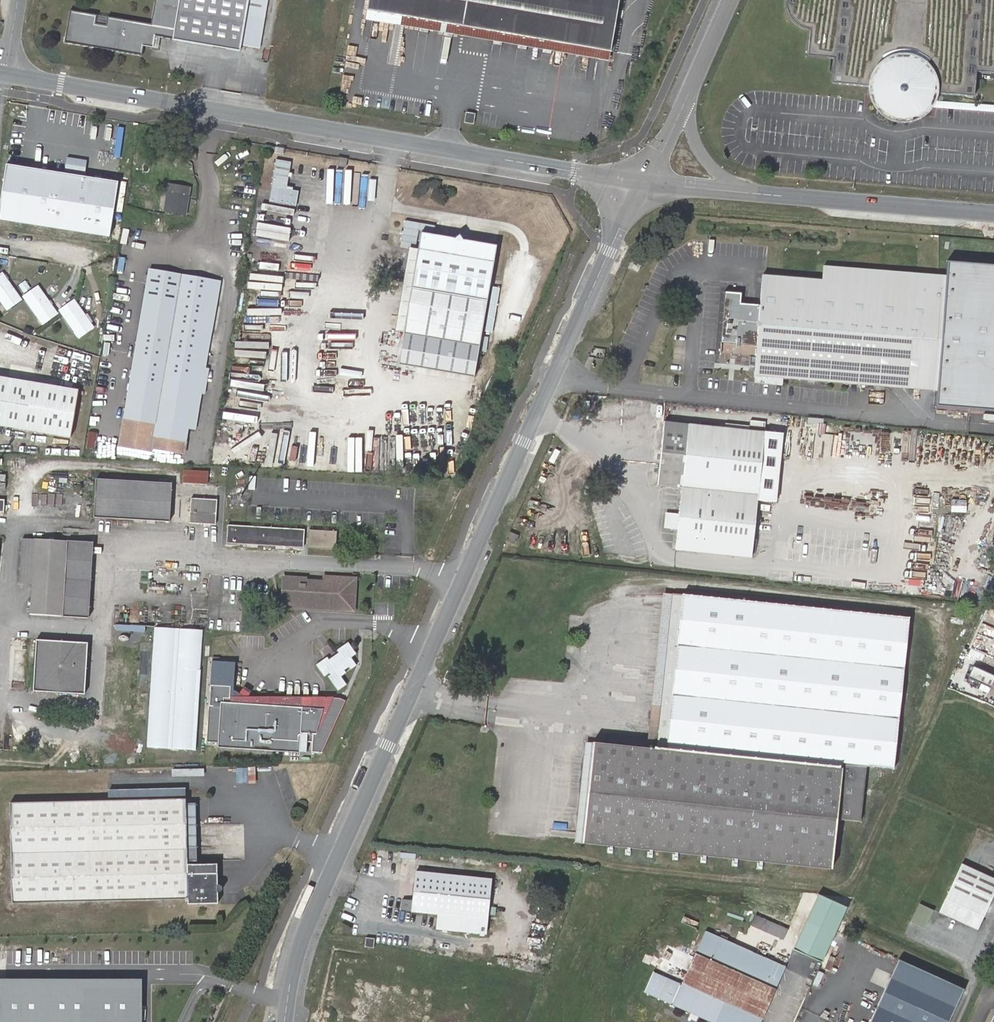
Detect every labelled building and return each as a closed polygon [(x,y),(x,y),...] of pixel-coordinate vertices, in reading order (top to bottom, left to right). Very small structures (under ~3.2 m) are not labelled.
[(70,11),(65,41),(140,54),(142,45),(152,47),(154,36),(240,50),(241,46),(248,0),(157,0),(152,26),(108,19),(106,27),(95,25),(96,16),(70,11)] [(241,46),(261,49),(269,0),(248,0),(241,46)] [(466,26),(470,0),(368,0),(367,9),(466,26)] [(466,26),(608,51),(617,0),(470,0),(466,26)] [(784,1),(784,5),(785,8),(786,12),(787,15),(788,16),(789,19),(791,22),(793,24),(795,26),(798,27),(800,28),(803,29),(806,30),(808,30),(805,56),(833,59),(831,85),(867,88),(867,94),(867,99),(870,106),(874,112),(877,116),(882,119),(886,123),(893,126),(900,128),(906,128),(911,126),(915,124),(919,123),(922,121),(925,118),(929,115),(932,109),(933,105),(935,99),(937,95),(972,100),(973,75),(993,76),(993,0),(784,0),(784,1)] [(475,113),(466,112),(465,121),(474,122),(475,113)] [(292,162),(277,160),(270,202),(297,206),(299,191),(288,189),(292,162)] [(112,236),(122,181),(10,163),(1,217),(112,236)] [(189,187),(168,184),(163,209),(184,213),(189,187)] [(471,374),(495,244),(420,230),(396,360),(471,374)] [(947,260),(946,276),(935,392),(934,405),(993,409),(993,264),(947,260)] [(631,261),(628,268),(636,271),(639,265),(631,261)] [(97,266),(99,274),(112,270),(110,263),(97,266)] [(740,294),(724,293),(719,354),(755,357),(754,376),(935,392),(946,276),(821,266),(821,279),(762,274),(759,304),(739,303),(740,294)] [(143,292),(176,297),(180,274),(148,269),(143,292)] [(1,273),(0,273),(0,297),(6,306),(20,298),(1,273)] [(220,281),(180,274),(176,297),(154,422),(153,433),(185,439),(187,428),(206,314),(214,314),(220,281)] [(55,312),(38,287),(26,295),(43,320),(55,312)] [(154,422),(176,297),(143,292),(121,416),(154,422)] [(92,325),(75,300),(61,310),(78,334),(92,325)] [(195,428),(214,314),(206,314),(187,428),(195,428)] [(0,373),(0,422),(71,434),(79,387),(0,373)] [(153,433),(154,422),(121,416),(116,444),(151,451),(152,445),(183,451),(185,439),(153,433)] [(677,528),(675,549),(749,557),(756,493),(763,431),(689,424),(664,421),(657,483),(682,486),(679,515),(666,514),(665,526),(677,528)] [(94,449),(97,433),(88,431),(85,447),(94,449)] [(773,495),(780,433),(763,431),(756,493),(773,495)] [(207,471),(183,469),(183,481),(206,482),(207,471)] [(171,483),(96,478),(93,516),(168,520),(171,483)] [(243,487),(242,485),(241,485),(240,485),(238,485),(236,485),(234,486),(232,488),(232,490),(231,492),(231,494),(232,496),(233,497),(234,499),(236,499),(239,500),(241,499),(242,499),(244,498),(245,496),(246,495),(246,493),(246,491),(246,489),(245,488),(243,487)] [(217,498),(192,497),(191,521),(216,523),(217,498)] [(303,528),(228,524),(227,541),(302,545),(303,528)] [(335,531),(309,529),(308,546),(334,547),(335,531)] [(510,532),(507,539),(515,542),(517,534),(510,532)] [(61,614),(66,541),(24,538),(21,584),(34,585),(33,612),(61,614)] [(92,540),(66,541),(61,614),(87,616),(92,540)] [(282,605),(355,610),(357,578),(325,576),(325,581),(308,580),(308,577),(284,576),(282,605)] [(666,665),(658,742),(649,742),(593,735),(582,836),(831,862),(837,811),(864,814),(870,763),(894,766),(909,616),(674,593),(669,642),(666,665)] [(674,593),(664,593),(649,742),(658,742),(666,665),(669,642),(674,593)] [(196,751),(204,630),(155,627),(148,748),(196,751)] [(86,642),(37,639),(33,689),(83,692),(86,642)] [(329,658),(318,666),(327,677),(331,674),(333,676),(330,678),(340,691),(348,684),(342,677),(347,673),(345,670),(350,667),(352,669),(358,665),(353,658),(358,654),(350,643),(338,651),(340,653),(331,660),(329,658)] [(322,648),(326,656),(334,652),(330,644),(322,648)] [(238,661),(214,661),(209,743),(220,743),(220,749),(308,753),(310,743),(314,743),(314,753),(323,753),(346,701),(336,697),(330,709),(291,707),(291,701),(283,701),(283,697),(251,696),(253,689),(248,685),(242,692),(237,689),(238,661)] [(990,685),(993,676),(974,667),(969,675),(990,685)] [(448,671),(445,677),(453,681),(456,674),(448,671)] [(330,709),(336,697),(283,697),(283,701),(291,701),(291,707),(330,709)] [(575,835),(582,836),(593,735),(585,734),(575,835)] [(184,846),(183,800),(183,796),(90,798),(7,800),(9,899),(9,901),(92,899),(185,897),(185,901),(213,900),(212,861),(185,862),(184,846)] [(193,800),(183,800),(184,846),(194,846),(193,800)] [(962,865),(940,913),(979,931),(993,898),(993,880),(962,865)] [(491,878),(416,870),(413,900),(403,898),(402,910),(438,913),(437,927),(486,932),(491,878)] [(846,907),(818,894),(793,948),(820,960),(846,907)] [(918,903),(910,922),(925,929),(933,909),(918,903)] [(784,938),(788,927),(754,916),(750,927),(784,938)] [(704,931),(680,982),(654,970),(645,990),(713,1021),(758,1021),(783,966),(704,931)] [(803,975),(810,963),(802,959),(796,970),(803,975)] [(961,989),(897,959),(868,1021),(946,1021),(961,989)] [(0,980),(0,1021),(144,1021),(144,980),(0,980)]
